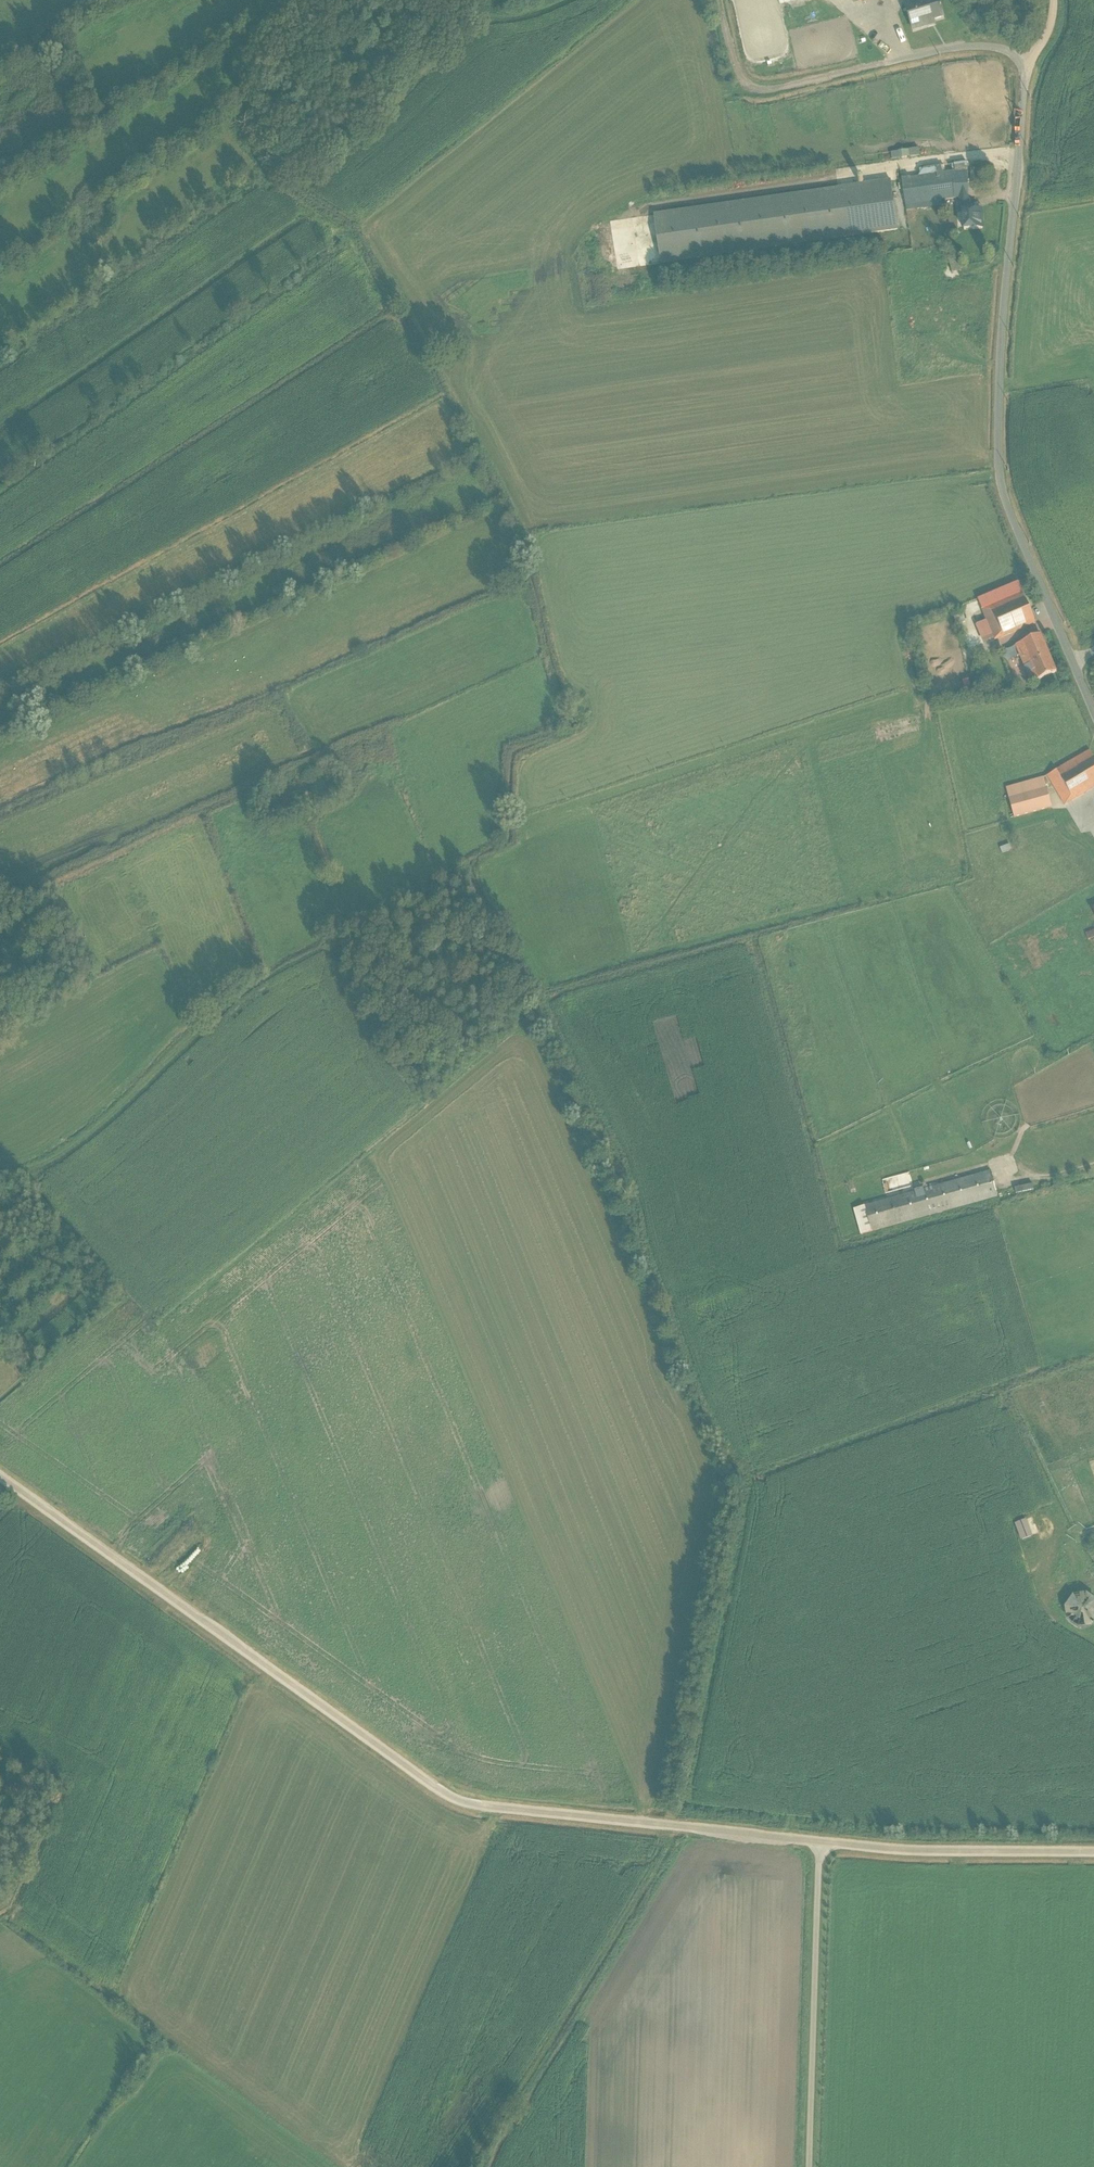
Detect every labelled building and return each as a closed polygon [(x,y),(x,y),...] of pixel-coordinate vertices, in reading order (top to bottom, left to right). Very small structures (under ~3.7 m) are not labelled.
[(944,18),(938,0),(912,0),(904,2),(913,31),(927,26),(927,23),(944,18)] [(910,157),(909,150),(898,151),(891,152),(891,158),(899,158),(910,157)] [(962,230),(982,229),(981,210),(969,210),(966,162),(924,169),(919,176),(901,179),(906,212),(961,203),(962,230)] [(653,214),(660,265),(897,230),(890,180),(653,214)] [(951,273),(960,271),(957,256),(948,258),(951,273)] [(1022,592),(981,609),(986,620),(975,625),(983,644),(1035,622),(1022,592)] [(1030,683),(1056,671),(1040,634),(1014,645),(1015,647),(1014,648),(1014,650),(1016,655),(1018,656),(1019,656),(1030,683)] [(1047,776),(1064,805),(1093,788),(1093,759),(1090,751),(1047,776)] [(1043,777),(1005,788),(1014,818),(1051,808),(1043,777)] [(1086,933),(1088,940),(1093,938),(1093,930),(1086,933)] [(855,1205),(861,1230),(997,1195),(990,1170),(855,1205)] [(1015,1182),(1017,1189),(1030,1185),(1028,1178),(1015,1182)] [(1021,1540),(1032,1536),(1025,1519),(1014,1523),(1021,1540)] [(1072,1595),(1064,1607),(1067,1621),(1078,1629),(1091,1627),(1093,1623),(1093,1599),(1086,1593),(1072,1595)]
